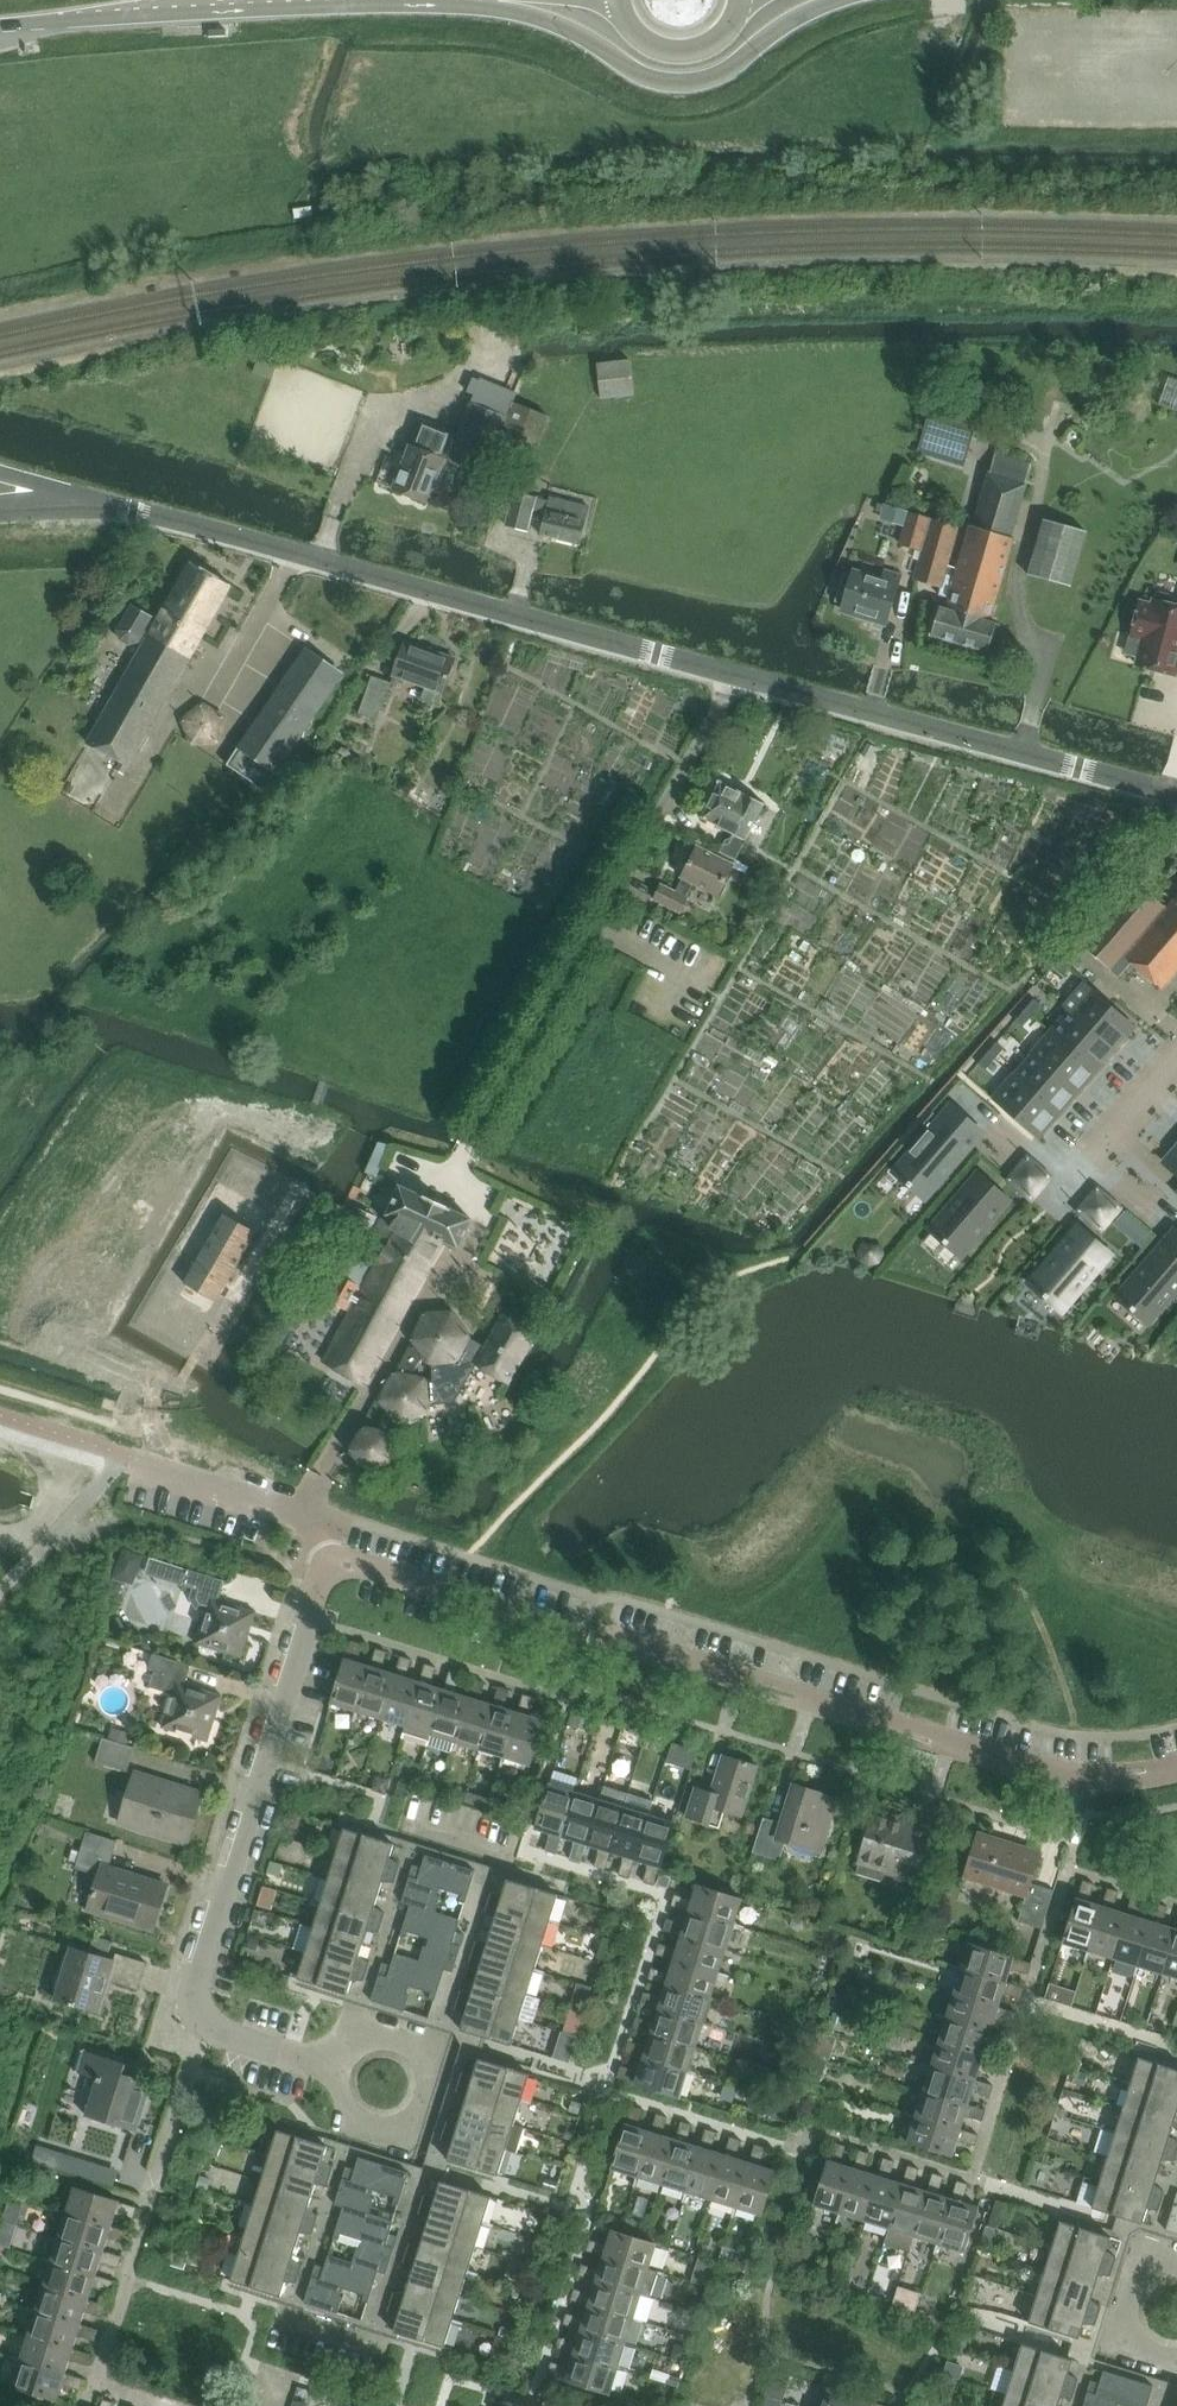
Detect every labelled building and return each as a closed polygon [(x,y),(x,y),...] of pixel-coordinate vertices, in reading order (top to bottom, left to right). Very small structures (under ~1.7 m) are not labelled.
[(601,399),(635,395),(630,361),(597,365),(601,399)] [(948,442),(969,449),(984,403),(952,393),(945,412),(933,407),(924,435),(932,437),(928,450),(944,454),(948,442)] [(484,476),(507,417),(472,403),(449,462),(484,476)] [(529,471),(550,418),(514,404),(494,457),(529,471)] [(428,503),(445,460),(412,447),(409,453),(395,490),(428,503)] [(990,621),(1014,538),(1010,537),(1032,464),(996,453),(973,527),(970,526),(945,609),(939,607),(932,636),(988,652),(997,624),(990,621)] [(581,546),(590,507),(551,497),(550,501),(516,493),(507,527),(528,533),(534,510),(548,514),(542,539),(544,539),(544,537),(581,546)] [(920,550),(929,520),(909,514),(900,545),(920,550)] [(913,581),(941,589),(959,528),(931,520),(913,581)] [(1028,576),(1070,586),(1086,532),(1046,520),(1028,576)] [(130,766),(232,586),(193,563),(159,622),(133,607),(119,631),(122,640),(131,645),(140,642),(148,627),(153,630),(89,743),(130,766)] [(886,621),(900,577),(884,572),(881,580),(852,572),(842,607),(845,609),(844,613),(856,617),(858,612),(886,621)] [(1175,676),(1176,669),(1176,607),(1170,605),(1172,600),(1169,596),(1160,593),(1155,596),(1154,601),(1153,601),(1152,605),(1141,602),(1132,636),(1143,639),(1136,665),(1175,676)] [(439,705),(455,659),(406,642),(394,676),(426,688),(422,699),(439,705)] [(265,790),(341,674),(306,650),(228,765),(265,790)] [(378,721),(392,683),(362,673),(355,692),(366,696),(359,715),(378,721)] [(434,811),(462,760),(435,745),(407,796),(434,811)] [(736,859),(765,804),(745,794),(744,795),(722,782),(702,817),(734,834),(732,839),(727,842),(721,852),(736,859)] [(719,896),(734,865),(698,846),(682,878),(683,879),(676,892),(662,885),(655,899),(681,913),(688,898),(686,897),(694,883),(719,896)] [(1083,946),(1119,977),(1132,962),(1163,988),(1176,971),(1176,898),(1167,909),(1137,882),(1083,946)] [(1061,984),(1053,978),(1044,989),(1051,995),(1061,984)] [(1133,1026),(1092,991),(1073,1014),(1113,1048),(1133,1026)] [(1042,1006),(1035,999),(1025,1010),(1033,1016),(1042,1006)] [(1025,1010),(1016,1021),(1023,1027),(1033,1016),(1025,1010)] [(1073,1014),(1054,1035),(1095,1070),(1113,1048),(1073,1014)] [(1054,1035),(1036,1057),(1076,1092),(1095,1070),(1054,1035)] [(1005,1049),(997,1043),(988,1053),(995,1060),(1005,1049)] [(988,1053),(979,1064),(986,1070),(995,1060),(988,1053)] [(1036,1057),(1017,1078),(1057,1113),(1076,1092),(1036,1057)] [(1017,1078),(998,1101),(1038,1136),(1057,1113),(1017,1078)] [(983,1132),(952,1106),(895,1173),(925,1199),(983,1132)] [(1166,1164),(1176,1174),(1176,1151),(1166,1164)] [(978,1174),(930,1230),(960,1256),(1009,1200),(978,1174)] [(324,1360),(366,1383),(444,1241),(450,1241),(460,1246),(472,1219),(449,1208),(451,1203),(426,1191),(423,1197),(401,1187),(389,1213),(385,1211),(368,1250),(383,1257),(368,1283),(362,1280),(357,1288),(340,1279),(329,1299),(346,1308),(355,1291),(360,1294),(324,1360)] [(373,1216),(360,1210),(344,1244),(357,1250),(373,1216)] [(225,1214),(185,1283),(218,1302),(258,1233),(225,1214)] [(1109,1254),(1079,1228),(1030,1284),(1061,1310),(1109,1254)] [(1175,1230),(1117,1297),(1147,1323),(1176,1289),(1176,1232),(1175,1230)] [(509,1383),(537,1333),(504,1314),(486,1345),(471,1337),(455,1314),(453,1314),(430,1317),(416,1338),(420,1343),(413,1347),(411,1344),(399,1367),(404,1368),(403,1374),(397,1373),(383,1398),(403,1419),(428,1407),(427,1404),(455,1402),(477,1365),(509,1383)] [(188,1570),(184,1584),(196,1588),(193,1598),(197,1607),(207,1610),(197,1643),(241,1657),(256,1613),(216,1599),(218,1595),(220,1595),(224,1581),(217,1579),(188,1570)] [(360,1655),(363,1645),(352,1641),(349,1653),(352,1654),(360,1655)] [(384,1663),(388,1652),(377,1649),(373,1661),(378,1662),(384,1663)] [(154,1653),(149,1668),(155,1670),(150,1686),(173,1694),(163,1727),(208,1741),(222,1696),(185,1685),(191,1665),(154,1653)] [(409,1670),(412,1660),(401,1657),(397,1669),(402,1670),(409,1670)] [(358,1711),(371,1667),(345,1659),(332,1703),(358,1711)] [(434,1677),(437,1668),(426,1664),(422,1675),(427,1677),(434,1677)] [(381,1718),(395,1675),(371,1667),(358,1711),(381,1718)] [(458,1685),(461,1675),(450,1672),(447,1683),(451,1684),(458,1685)] [(403,1737),(420,1683),(395,1675),(381,1718),(406,1726),(402,1737),(403,1737)] [(482,1693),(486,1683),(475,1679),(471,1691),(476,1692),(482,1693)] [(427,1745),(444,1690),(420,1683),(403,1737),(427,1745)] [(507,1700),(510,1690),(499,1687),(496,1699),(500,1700),(507,1700)] [(455,1741),(469,1698),(444,1690),(427,1745),(428,1745),(432,1734),(455,1741)] [(531,1709),(535,1698),(524,1695),(520,1707),(524,1709),(531,1709)] [(480,1749),(494,1706),(469,1698),(455,1741),(480,1749)] [(505,1757),(518,1713),(494,1706),(480,1749),(505,1757)] [(530,1764),(543,1721),(518,1713),(505,1757),(530,1764)] [(127,1771),(134,1748),(103,1738),(96,1762),(127,1771)] [(741,1817),(757,1765),(724,1755),(718,1776),(720,1777),(718,1783),(716,1783),(713,1792),(697,1787),(687,1817),(719,1828),(724,1812),(741,1817)] [(189,1844),(204,1794),(135,1773),(120,1823),(189,1844)] [(562,1835),(576,1791),(550,1783),(536,1827),(562,1835)] [(820,1852),(834,1806),(816,1800),(819,1792),(794,1784),(781,1823),(763,1818),(753,1852),(780,1860),(785,1841),(820,1852)] [(586,1843),(600,1799),(576,1791),(562,1835),(586,1843)] [(610,1850),(624,1806),(600,1799),(586,1843),(610,1850)] [(636,1859),(650,1815),(624,1806),(610,1850),(636,1859)] [(857,1864),(854,1873),(883,1882),(886,1873),(918,1883),(935,1828),(874,1809),(857,1864)] [(661,1866),(675,1822),(650,1815),(636,1859),(661,1866)] [(302,1923),(294,1949),(307,1953),(299,1979),(512,2045),(558,1895),(345,1829),(315,1927),(302,1923)] [(1031,1883),(1041,1851),(977,1831),(962,1878),(1026,1897),(1018,1921),(1042,1929),(1055,1890),(1031,1883)] [(152,1930),(166,1885),(109,1867),(117,1842),(88,1833),(77,1868),(102,1876),(97,1891),(96,1891),(94,1896),(96,1896),(91,1911),(152,1930)] [(557,1855),(561,1842),(555,1840),(549,1840),(546,1851),(557,1855)] [(581,1862),(585,1850),(579,1848),(574,1848),(570,1859),(581,1862)] [(606,1870),(610,1857),(604,1855),(598,1855),(595,1867),(606,1870)] [(630,1878),(634,1865),(628,1863),(623,1863),(619,1874),(630,1878)] [(655,1885),(659,1873),(653,1871),(647,1870),(644,1882),(655,1885)] [(1091,1896),(1095,1884),(1084,1881),(1080,1894),(1086,1895),(1091,1896)] [(734,1925),(743,1899),(698,1885),(690,1911),(734,1925)] [(1116,1903),(1119,1892),(1108,1888),(1104,1901),(1110,1903),(1116,1903)] [(686,1904),(686,1898),(675,1895),(672,1906),(685,1910),(686,1904)] [(1140,1911),(1144,1899),(1133,1896),(1129,1909),(1135,1911),(1140,1911)] [(1089,1951),(1103,1906),(1082,1900),(1077,1898),(1063,1943),(1089,1951)] [(1165,1918),(1168,1907),(1157,1904),(1153,1916),(1159,1918),(1165,1918)] [(1114,1959),(1128,1914),(1103,1906),(1089,1951),(1114,1959)] [(726,1950),(734,1925),(690,1911),(682,1936),(726,1950)] [(1138,1966),(1151,1921),(1128,1914),(1114,1959),(1138,1966)] [(679,1928),(679,1923),(668,1919),(664,1930),(677,1934),(679,1928)] [(1162,1974),(1176,1929),(1151,1921),(1138,1966),(1162,1974)] [(1176,1929),(1162,1974),(1176,1979),(1176,1929)] [(719,1974),(726,1950),(682,1936),(674,1960),(719,1974)] [(1007,1982),(1014,1958),(1015,1957),(970,1943),(962,1968),(1007,1982)] [(671,1953),(671,1947),(660,1944),(657,1955),(669,1959),(671,1953)] [(100,2012),(110,1980),(139,1989),(147,1963),(117,1954),(115,1962),(73,1949),(57,1998),(71,2003),(71,2005),(75,2006),(76,2004),(100,2012)] [(1029,1974),(1032,1964),(1019,1959),(1017,1966),(1017,1971),(1029,1974)] [(711,1999),(719,1974),(674,1960),(667,1985),(711,1999)] [(663,1977),(664,1972),(652,1968),(649,1979),(662,1983),(663,1977)] [(999,2007),(1007,1982),(962,1968),(954,1993),(999,2007)] [(1021,1999),(1023,1992),(1024,1988),(1012,1984),(1010,1990),(1010,1995),(1021,1999)] [(703,2023),(711,1999),(667,1985),(659,2009),(703,2023)] [(656,2002),(656,1996),(645,1993),(641,2004),(654,2008),(656,2002)] [(991,2031),(999,2007),(954,1993),(947,2017),(991,2031)] [(1013,2024),(1017,2012),(1004,2008),(1002,2014),(1002,2020),(1013,2024)] [(695,2048),(703,2023),(659,2009),(651,2034),(695,2048)] [(648,2026),(648,2021),(637,2017),(634,2028),(646,2032),(648,2026)] [(984,2056),(991,2031),(947,2017),(939,2042),(984,2056)] [(1006,2048),(1009,2037),(996,2033),(994,2039),(994,2045),(1006,2048)] [(688,2072),(695,2048),(651,2034),(644,2058),(688,2072)] [(641,2051),(641,2045),(629,2042),(626,2053),(639,2057),(641,2051)] [(976,2080),(984,2056),(939,2042),(931,2066),(976,2080)] [(136,2132),(152,2082),(124,2074),(127,2064),(82,2050),(75,2072),(98,2079),(86,2116),(136,2132)] [(1140,2057),(1093,2208),(1155,2227),(1176,2234),(1176,2069),(1140,2057)] [(680,2098),(688,2072),(644,2058),(636,2084),(680,2098)] [(998,2073),(1001,2061),(989,2058),(987,2064),(987,2069),(998,2073)] [(525,2127),(514,2124),(530,2075),(481,2059),(475,2073),(463,2072),(457,2090),(468,2097),(460,2122),(448,2121),(442,2139),(453,2146),(449,2160),(498,2175),(506,2150),(517,2153),(525,2127)] [(633,2075),(633,2070),(622,2066),(618,2077),(631,2081),(633,2075)] [(968,2105),(976,2080),(931,2066),(924,2091),(968,2105)] [(990,2097),(994,2086),(981,2082),(979,2088),(979,2093),(990,2097)] [(961,2129),(968,2105),(924,2091),(916,2115),(961,2129)] [(640,2121),(644,2110),(633,2106),(629,2119),(635,2121),(640,2121)] [(983,2122),(986,2110),(973,2106),(972,2112),(971,2118),(983,2122)] [(665,2129),(668,2118),(657,2114),(653,2127),(659,2129),(665,2129)] [(952,2156),(961,2129),(916,2115),(908,2142),(952,2156)] [(689,2136),(693,2125),(682,2122),(678,2135),(684,2136),(689,2136)] [(638,2177),(652,2132),(626,2124),(612,2169),(638,2177)] [(714,2144),(717,2133),(706,2129),(702,2142),(708,2144),(714,2144)] [(445,2347),(492,2197),(428,2177),(341,2150),(278,2130),(232,2280),(293,2299),(384,2329),(445,2347)] [(975,2146),(979,2135),(966,2131),(964,2137),(964,2142),(975,2146)] [(662,2184),(676,2140),(652,2132),(638,2177),(662,2184)] [(738,2152),(742,2140),(731,2137),(727,2150),(733,2152),(738,2152)] [(687,2192),(700,2147),(676,2140),(662,2184),(687,2192)] [(843,2158),(846,2146),(835,2143),(831,2156),(837,2158),(843,2158)] [(763,2159),(766,2148),(755,2145),(751,2157),(757,2159),(763,2159)] [(711,2199),(725,2155),(700,2147),(687,2192),(711,2199)] [(47,2148),(42,2164),(83,2177),(88,2161),(47,2148)] [(867,2165),(871,2154),(859,2151),(856,2163),(862,2165),(867,2165)] [(736,2207),(750,2162),(725,2155),(711,2199),(736,2207)] [(891,2173),(895,2162),(884,2158),(880,2171),(886,2173),(891,2173)] [(840,2214),(854,2169),(828,2161),(814,2206),(840,2214)] [(762,2215),(776,2171),(750,2162),(736,2207),(762,2215)] [(916,2181),(919,2169),(908,2166),(904,2179),(910,2180),(916,2181)] [(864,2221),(878,2176),(854,2169),(840,2214),(864,2221)] [(940,2188),(944,2177),(933,2174),(929,2186),(935,2188),(940,2188)] [(889,2229),(903,2184),(878,2176),(864,2221),(889,2229)] [(965,2196),(968,2185),(957,2181),(954,2194),(960,2196),(965,2196)] [(914,2236),(928,2191),(903,2184),(889,2229),(914,2236)] [(112,2227),(120,2202),(119,2201),(75,2187),(67,2213),(112,2227)] [(938,2244),(952,2199),(928,2191),(914,2236),(938,2244)] [(965,2252),(978,2207),(952,2199),(938,2244),(965,2252)] [(134,2219),(137,2208),(125,2204),(123,2210),(123,2215),(134,2219)] [(105,2251),(112,2227),(67,2213),(60,2237),(105,2251)] [(1111,2237),(1061,2221),(1029,2322),(1080,2338),(1084,2324),(1096,2325),(1102,2306),(1091,2300),(1099,2275),(1111,2276),(1117,2257),(1107,2251),(1111,2237)] [(126,2243),(130,2232),(117,2228),(115,2234),(115,2240),(126,2243)] [(649,2269),(657,2244),(613,2230),(604,2256),(658,2273),(658,2272),(649,2269)] [(97,2276),(105,2251),(60,2237),(52,2262),(97,2276)] [(601,2249),(601,2243),(590,2240),(587,2251),(599,2255),(601,2249)] [(119,2267),(122,2257),(109,2253),(107,2259),(107,2264),(119,2267)] [(651,2297),(658,2273),(604,2256),(597,2281),(651,2297)] [(89,2300),(97,2276),(52,2262),(44,2286),(89,2300)] [(594,2273),(594,2268),(582,2264),(579,2275),(592,2279),(594,2273)] [(111,2292),(114,2281),(102,2277),(100,2283),(100,2289),(111,2292)] [(634,2319),(641,2295),(650,2298),(651,2297),(597,2281),(590,2306),(634,2319)] [(81,2325),(89,2300),(44,2286),(37,2311),(81,2325)] [(584,2304),(586,2298),(586,2292),(575,2289),(571,2300),(584,2304)] [(103,2317),(107,2305),(94,2302),(92,2308),(92,2313),(103,2317)] [(626,2344),(634,2319),(590,2306),(582,2330),(626,2344)] [(74,2349),(81,2325),(37,2311),(29,2335),(74,2349)] [(578,2322),(578,2317),(567,2313),(564,2324),(576,2328),(578,2322)] [(96,2341),(99,2330),(86,2326),(84,2332),(84,2337),(96,2341)] [(619,2368),(626,2344),(582,2330),(575,2354),(619,2368)] [(66,2374),(74,2349),(29,2335),(21,2359),(66,2374)] [(571,2347),(571,2341),(559,2338),(556,2349),(569,2353),(571,2347)] [(1023,2344),(1004,2405),(1176,2405),(1176,2392),(1168,2389),(1083,2362),(1023,2344)] [(88,2366),(91,2355),(79,2351),(77,2357),(77,2362),(88,2366)] [(611,2394),(619,2368),(575,2354),(567,2380),(611,2394)] [(58,2400),(66,2374),(21,2359),(13,2386),(58,2400)] [(563,2371),(563,2366),(552,2362),(548,2373),(561,2377),(563,2371)] [(80,2390),(84,2379),(71,2375),(69,2381),(69,2386),(80,2390)] [(873,2405),(874,2401),(829,2388),(824,2405),(872,2405),(873,2405)]
